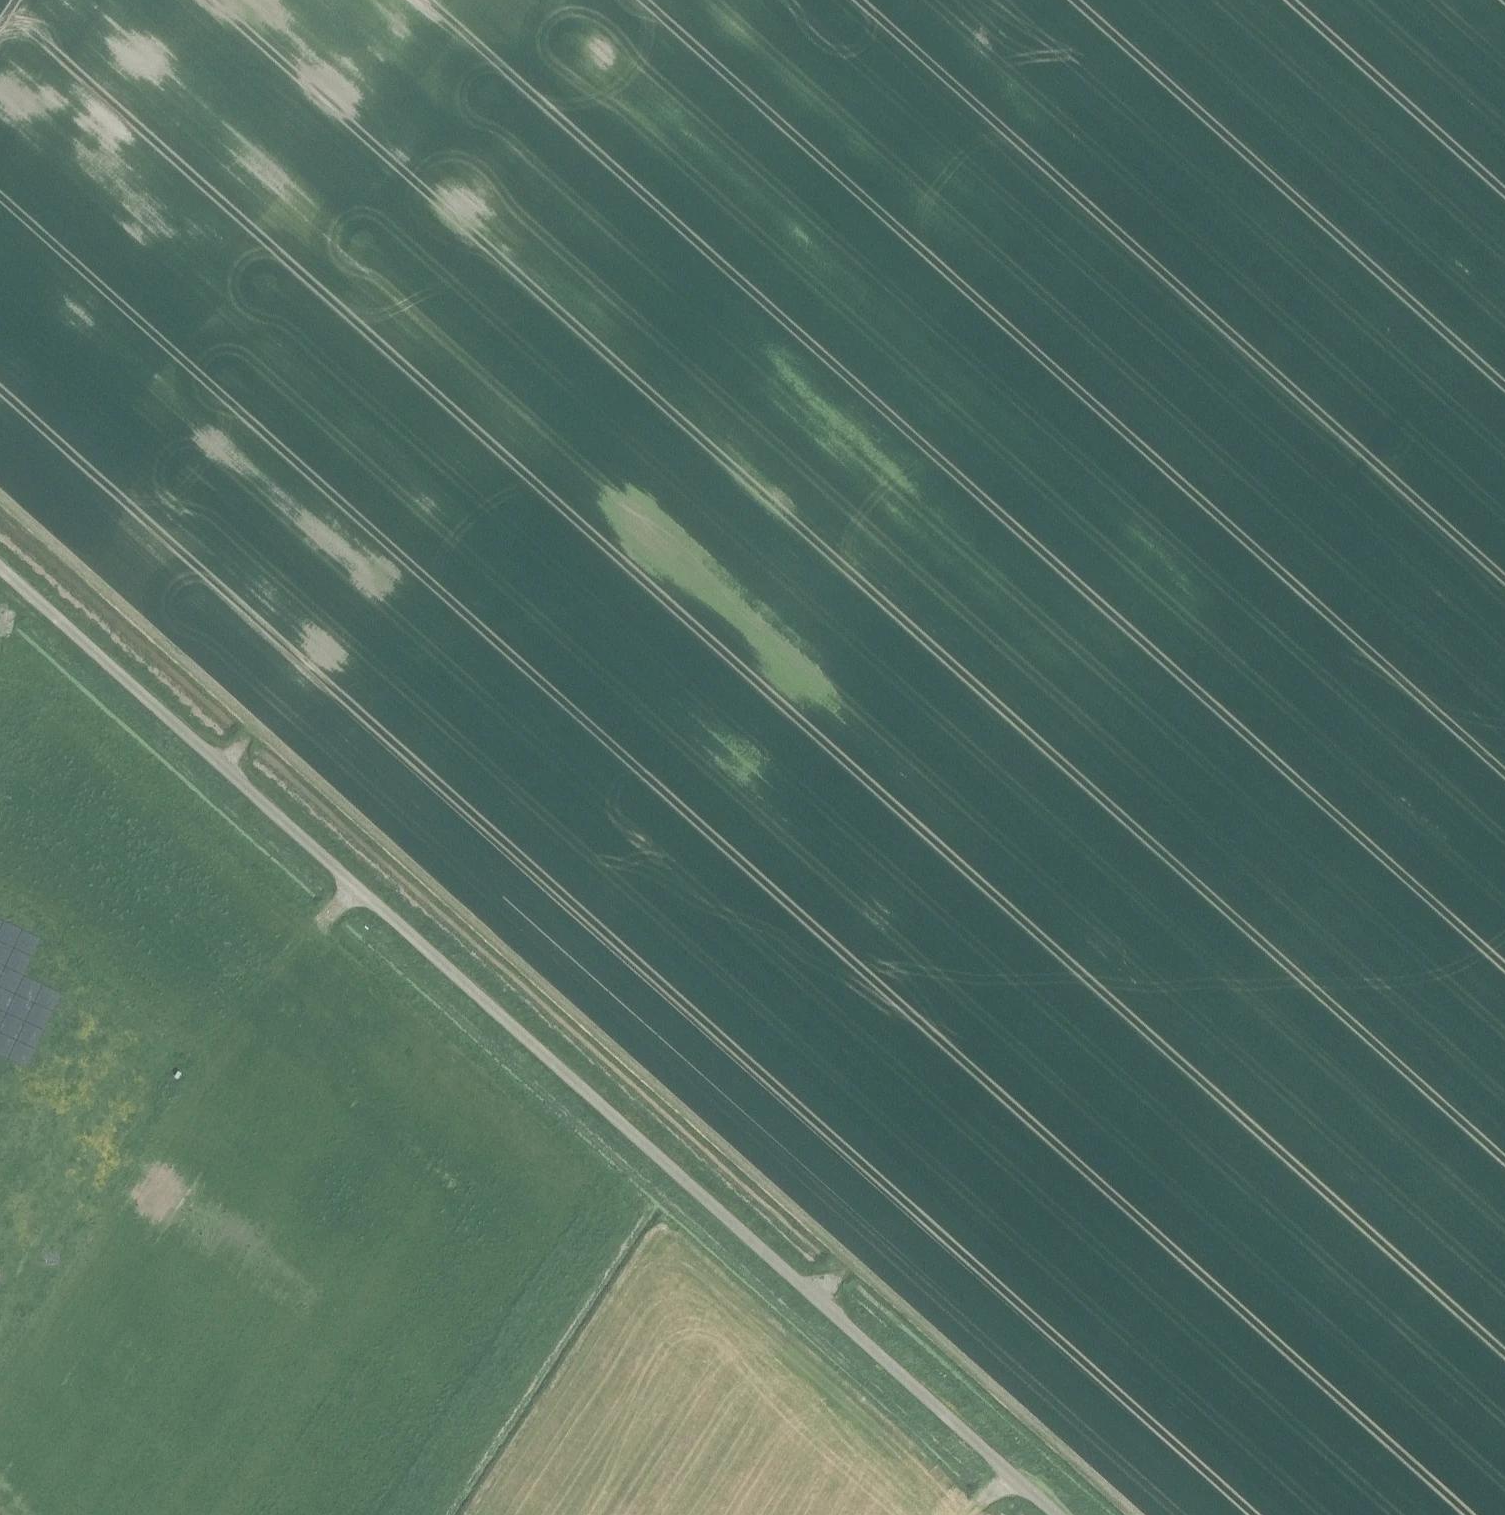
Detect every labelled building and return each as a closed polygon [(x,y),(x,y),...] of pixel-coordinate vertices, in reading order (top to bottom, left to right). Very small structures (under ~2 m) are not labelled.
[(26,1067),(61,993),(23,975),(41,938),(0,919),(0,1055),(26,1067)]
